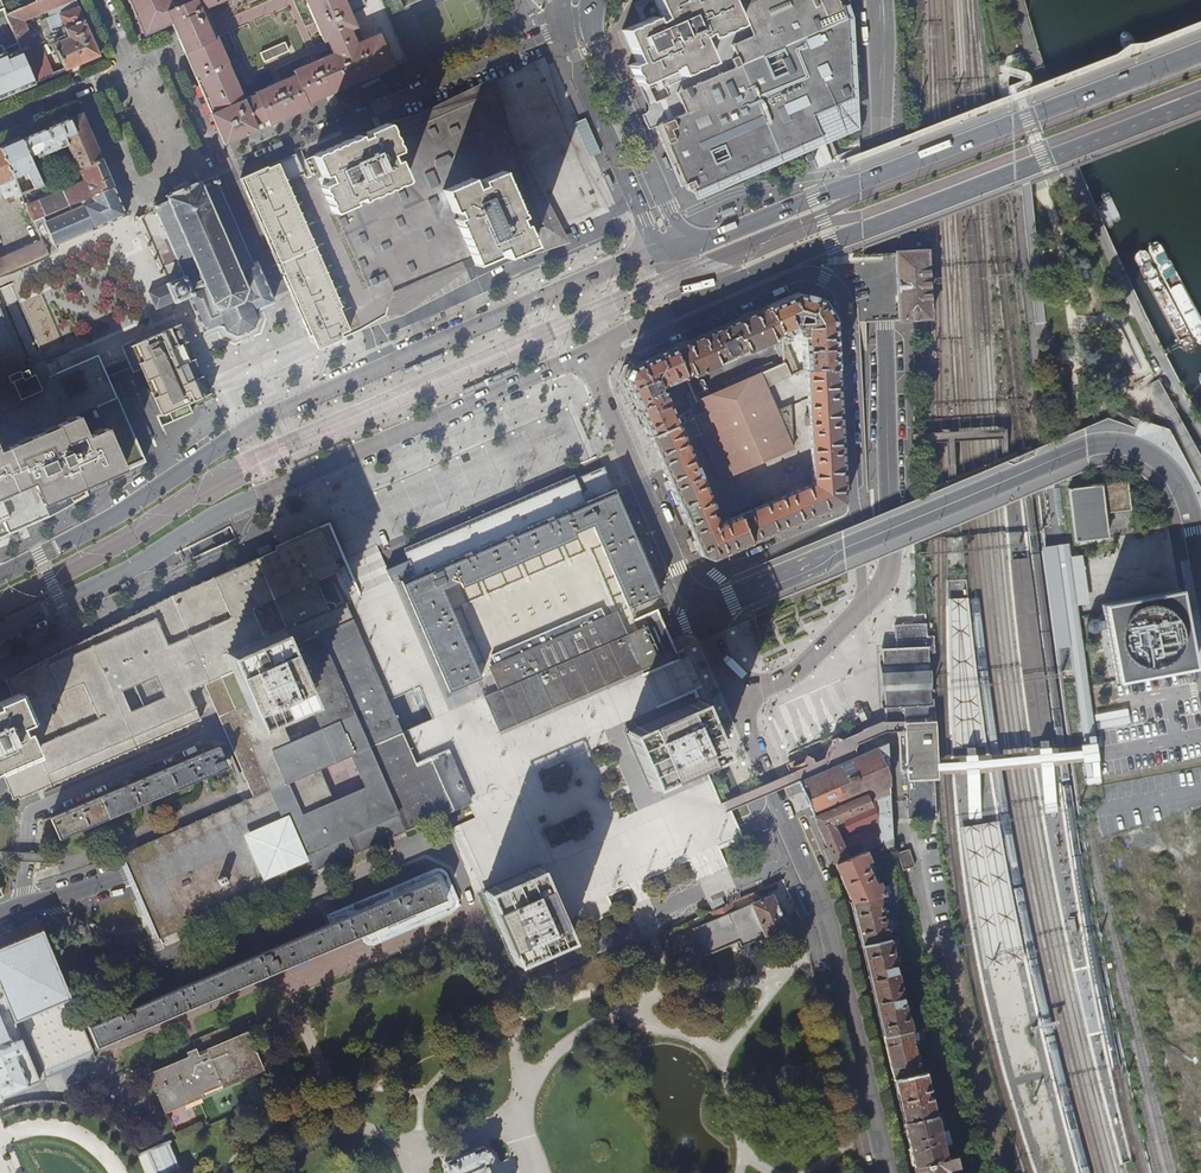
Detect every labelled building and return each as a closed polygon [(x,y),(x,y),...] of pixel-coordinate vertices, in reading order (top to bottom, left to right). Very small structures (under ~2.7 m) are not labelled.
[(4,9),(5,12),(6,15),(10,14),(4,0),(0,0),(0,11),(4,9)] [(10,14),(6,15),(19,42),(22,49),(33,44),(35,43),(24,21),(47,11),(71,0),(40,0),(39,1),(10,14)] [(47,11),(50,16),(60,12),(61,14),(79,6),(77,0),(71,0),(47,11)] [(366,3),(364,3),(365,5),(350,12),(344,0),(306,0),(325,42),(328,40),(334,53),(294,71),(296,75),(256,92),(256,94),(245,99),(212,24),(205,9),(211,7),(226,0),(130,0),(145,35),(173,23),(174,25),(179,37),(184,50),(187,56),(200,86),(224,142),(228,141),(245,135),(258,129),(255,123),(267,118),(270,124),(310,106),(308,102),(363,79),(394,65),(379,32),(363,40),(351,13),(368,6),(366,2),(366,3)] [(350,12),(365,5),(364,3),(366,3),(365,0),(351,0),(347,2),(346,0),(344,0),(350,12)] [(638,86),(678,69),(681,76),(712,64),(703,42),(741,27),(729,0),(654,0),(662,19),(655,22),(653,17),(623,30),(637,63),(630,67),(638,86)] [(660,155),(658,156),(679,182),(688,194),(694,196),(827,139),(854,127),(850,117),(852,116),(848,106),(857,101),(859,100),(859,86),(855,21),(850,6),(848,0),(729,0),(741,27),(703,42),(712,64),(681,76),(678,69),(638,86),(631,89),(660,155)] [(42,20),(52,44),(55,43),(66,70),(93,59),(101,55),(79,6),(61,14),(60,12),(50,16),(42,20)] [(688,194),(679,182),(658,156),(660,155),(631,89),(638,86),(630,67),(637,63),(623,30),(622,31),(636,62),(628,66),(636,85),(629,88),(642,120),(648,132),(655,148),(672,190),(674,189),(676,195),(680,193),(682,197),(684,196),(686,200),(694,196),(688,194)] [(0,46),(0,54),(6,51),(8,55),(22,49),(19,42),(5,48),(3,44),(0,46)] [(22,49),(26,58),(37,53),(36,51),(33,44),(22,49)] [(26,58),(37,82),(46,79),(55,75),(43,48),(36,51),(37,53),(26,58)] [(28,86),(37,82),(26,58),(22,49),(8,55),(6,51),(0,54),(0,73),(17,65),(19,69),(20,69),(28,86)] [(4,97),(18,90),(16,86),(23,83),(25,87),(28,86),(20,69),(19,69),(17,65),(0,73),(0,98),(4,97)] [(354,332),(360,329),(577,235),(569,216),(511,84),(492,91),(493,94),(395,137),(401,151),(399,151),(395,153),(407,181),(406,181),(361,201),(333,213),(321,186),(322,186),(315,171),(287,183),(343,311),(342,312),(350,330),(341,333),(343,337),(354,332)] [(40,161),(45,172),(63,165),(67,174),(89,164),(102,158),(94,139),(89,126),(83,113),(71,119),(76,132),(65,137),(68,144),(41,156),(40,161)] [(588,155),(600,152),(589,117),(578,120),(588,155)] [(23,139),(42,184),(49,181),(45,172),(40,161),(41,156),(68,144),(65,137),(76,132),(71,119),(60,123),(32,135),(23,139)] [(322,186),(333,211),(353,203),(352,199),(359,196),(361,201),(406,181),(398,163),(397,161),(393,163),(390,156),(395,153),(399,151),(393,138),(387,124),(360,136),(315,157),(323,176),(328,174),(331,182),(326,184),(322,186)] [(42,184),(23,139),(14,143),(11,144),(2,148),(22,193),(42,184)] [(1,184),(6,197),(9,199),(21,193),(22,193),(2,148),(0,149),(0,185),(1,184)] [(289,178),(305,172),(297,152),(281,159),(289,178)] [(390,156),(393,163),(397,161),(398,163),(406,181),(407,181),(395,153),(390,156)] [(27,206),(33,221),(43,217),(81,200),(114,186),(110,176),(108,171),(102,158),(89,164),(94,177),(63,190),(66,196),(58,199),(55,194),(27,206)] [(313,336),(318,347),(338,338),(343,337),(341,333),(350,330),(342,312),(343,311),(287,183),(279,165),(269,169),(268,167),(241,179),(289,289),(310,337),(313,336)] [(501,171),(479,180),(480,182),(502,172),(501,171)] [(500,235),(509,255),(533,245),(528,233),(524,224),(519,226),(516,218),(520,216),(502,172),(480,182),(482,186),(479,187),(489,209),(500,235)] [(516,218),(519,226),(524,224),(521,218),(523,217),(503,172),(502,172),(520,216),(516,218)] [(195,183),(190,185),(188,181),(176,186),(177,190),(172,192),(173,194),(168,196),(168,198),(154,205),(156,209),(155,209),(173,250),(158,256),(155,258),(167,285),(149,293),(156,309),(168,304),(175,302),(176,301),(188,296),(205,333),(222,325),(226,333),(227,332),(235,335),(237,337),(256,328),(255,326),(258,319),(260,318),(256,310),(274,302),(271,297),(256,262),(253,264),(216,178),(201,184),(200,182),(195,184),(195,183)] [(472,178),(444,190),(446,197),(447,196),(445,191),(472,180),(474,185),(475,184),(472,178)] [(472,180),(445,191),(447,196),(474,185),(472,180)] [(474,185),(447,196),(453,212),(457,210),(461,220),(457,222),(457,223),(489,209),(479,187),(475,188),(474,185)] [(33,221),(41,238),(48,255),(58,250),(56,245),(93,228),(93,229),(126,214),(126,213),(120,200),(114,186),(81,200),(85,208),(47,224),(43,217),(33,221)] [(352,199),(353,203),(333,211),(322,186),(321,186),(333,213),(361,201),(359,196),(352,199)] [(446,197),(457,222),(461,220),(457,210),(453,212),(447,196),(446,197)] [(457,223),(469,249),(500,235),(489,209),(457,223)] [(455,223),(470,259),(472,264),(475,263),(469,249),(457,223),(457,222),(455,223)] [(469,249),(475,263),(494,255),(492,251),(498,248),(500,254),(504,252),(506,257),(509,255),(500,235),(469,249)] [(48,255),(41,238),(1,256),(0,253),(0,275),(48,255)] [(900,320),(900,322),(931,320),(928,251),(896,252),(896,255),(900,320)] [(768,308),(775,324),(776,324),(783,339),(783,358),(783,364),(788,376),(798,372),(786,345),(794,342),(791,335),(796,332),(797,335),(799,337),(801,337),(803,370),(807,370),(838,368),(835,318),(825,300),(798,294),(768,308)] [(768,308),(674,349),(681,366),(686,378),(692,391),(696,402),(699,401),(710,396),(703,381),(701,380),(699,381),(696,377),(720,367),(719,364),(731,358),(731,356),(734,355),(736,356),(746,352),(747,354),(749,353),(749,354),(773,343),(780,357),(783,358),(783,339),(776,324),(775,324),(768,308)] [(97,356),(51,376),(49,369),(45,358),(43,358),(24,367),(16,348),(0,312),(0,538),(9,534),(78,501),(88,495),(84,488),(120,471),(144,461),(116,398),(97,356)] [(216,391),(186,321),(179,325),(137,343),(168,413),(216,391)] [(338,338),(318,347),(318,349),(339,340),(338,338)] [(692,406),(690,411),(676,417),(666,394),(659,390),(661,387),(665,388),(686,378),(681,366),(674,349),(629,368),(625,379),(650,437),(679,425),(692,419),(705,413),(699,401),(696,402),(692,391),(688,393),(688,396),(692,406)] [(442,353),(403,370),(405,375),(444,358),(442,353)] [(692,419),(720,481),(793,449),(791,405),(777,411),(766,386),(788,376),(783,364),(760,374),(727,388),(710,396),(699,401),(705,413),(692,419)] [(513,368),(463,390),(465,395),(515,373),(513,368)] [(807,370),(809,414),(804,414),(805,425),(809,425),(812,485),(772,501),(771,497),(762,501),(764,505),(717,524),(714,516),(715,511),(701,477),(704,475),(700,466),(697,468),(679,425),(650,437),(701,557),(713,561),(845,505),(838,368),(807,370)] [(758,369),(725,383),(727,388),(760,374),(758,369)] [(533,469),(536,477),(568,465),(565,457),(576,453),(566,425),(511,446),(521,473),(533,469)] [(506,436),(508,443),(522,439),(520,432),(506,436)] [(495,443),(451,461),(466,499),(511,481),(495,443)] [(402,581),(417,574),(438,565),(613,488),(603,465),(396,555),(399,563),(387,568),(376,573),(382,588),(396,582),(401,580),(402,581)] [(398,519),(452,498),(441,467),(402,482),(406,492),(390,498),(398,519)] [(1108,537),(1104,514),(1131,510),(1128,495),(1126,481),(1068,490),(1076,542),(1108,537)] [(689,861),(705,855),(743,840),(738,829),(730,811),(728,806),(726,802),(708,760),(694,766),(652,785),(628,732),(698,702),(693,692),(679,659),(676,653),(668,636),(664,626),(658,610),(652,599),(660,595),(614,490),(613,488),(438,565),(417,574),(402,581),(401,580),(396,582),(382,588),(373,592),(360,598),(355,600),(343,605),(279,633),(308,702),(320,729),(288,743),(276,715),(256,724),(253,717),(233,725),(224,729),(254,797),(234,806),(188,826),(122,854),(131,874),(154,928),(159,939),(222,911),(265,892),(312,872),(449,811),(454,822),(484,892),(485,892),(537,869),(565,934),(613,913),(607,897),(629,887),(636,884),(643,881),(689,861)] [(12,697),(11,698),(35,754),(1,769),(8,784),(14,799),(19,797),(21,802),(198,725),(199,723),(188,696),(207,687),(205,683),(214,679),(233,670),(227,655),(230,653),(231,654),(279,633),(343,605),(351,602),(344,586),(335,564),(320,531),(279,549),(275,551),(277,555),(232,575),(119,624),(6,681),(12,697)] [(1073,576),(1071,558),(1071,555),(1070,552),(1063,553),(1055,554),(1045,555),(1046,563),(1056,646),(1069,644),(1075,643),(1081,643),(1077,605),(1073,576)] [(1073,558),(1071,558),(1073,576),(1077,605),(1079,605),(1088,604),(1084,573),(1082,557),(1073,558)] [(1026,560),(1011,560),(1032,742),(1042,740),(1051,739),(1026,560)] [(1101,603),(1115,681),(1194,666),(1179,589),(1101,603)] [(966,598),(949,600),(954,750),(967,748),(983,746),(966,598)] [(906,771),(908,821),(936,820),(934,771),(937,771),(936,729),(935,712),(935,703),(931,703),(930,685),(929,657),(935,657),(935,648),(934,635),(928,635),(928,627),(924,627),(895,628),(895,649),(888,650),(881,650),(882,683),(883,708),(883,714),(884,734),(898,734),(899,771),(906,771)] [(231,654),(256,715),(253,717),(256,724),(276,715),(308,702),(279,633),(231,654)] [(1084,747),(1088,746),(1087,737),(1091,737),(1095,737),(1081,643),(1075,643),(1069,644),(1083,746),(1084,747)] [(233,670),(253,717),(256,715),(231,654),(230,653),(227,655),(233,670)] [(207,687),(215,708),(224,729),(233,725),(253,717),(233,670),(214,679),(205,683),(207,687)] [(1,769),(35,754),(11,698),(0,703),(0,770),(1,769)] [(628,732),(652,785),(694,766),(708,760),(720,754),(698,702),(628,732)] [(1128,707),(1097,713),(1099,727),(1131,721),(1128,707)] [(830,758),(813,765),(807,763),(804,764),(806,769),(795,773),(799,783),(858,757),(855,751),(838,744),(835,745),(830,758)] [(858,757),(799,783),(814,818),(890,785),(887,744),(858,757)] [(218,747),(50,819),(60,841),(228,770),(218,747)] [(146,774),(169,765),(167,759),(144,768),(146,774)] [(890,785),(814,818),(835,865),(864,852),(880,845),(893,839),(890,785)] [(996,820),(961,826),(982,969),(1022,961),(996,820)] [(880,845),(883,850),(894,845),(893,839),(880,845)] [(864,852),(835,865),(852,903),(894,893),(896,892),(896,882),(880,887),(873,873),(869,874),(863,862),(867,860),(864,852)] [(898,856),(904,872),(916,868),(909,852),(898,856)] [(485,892),(516,961),(567,938),(565,934),(537,869),(485,892)] [(87,1027),(96,1048),(365,933),(368,940),(369,940),(369,941),(370,941),(371,941),(454,905),(455,904),(441,871),(439,871),(385,894),(384,896),(386,900),(350,915),(348,910),(331,918),(333,922),(87,1027)] [(898,915),(896,892),(894,893),(852,903),(862,947),(890,940),(885,921),(885,919),(898,915)] [(727,914),(730,922),(721,926),(717,918),(692,929),(704,956),(729,945),(738,942),(740,947),(786,928),(772,895),(727,914)] [(1,1099),(40,1083),(37,1076),(50,1071),(92,1052),(36,920),(5,933),(0,936),(0,1095),(1,1099)] [(872,988),(884,1037),(911,1031),(910,1027),(908,1018),(906,1018),(891,953),(893,953),(891,943),(890,940),(862,947),(872,988)] [(148,1073),(164,1112),(203,1096),(201,1093),(222,1084),(223,1087),(264,1070),(248,1031),(233,1037),(228,1025),(199,1037),(205,1051),(198,1053),(196,1048),(186,1052),(188,1056),(148,1073)] [(884,1037),(894,1080),(921,1074),(916,1055),(919,1054),(918,1049),(922,1048),(918,1030),(911,1031),(884,1037)] [(894,1080),(904,1124),(936,1116),(931,1094),(926,1095),(925,1090),(929,1089),(927,1079),(933,1077),(931,1071),(921,1074),(894,1080)] [(904,1124),(915,1167),(947,1160),(936,1116),(904,1124)] [(155,1172),(184,1172),(183,1169),(181,1170),(169,1141),(146,1151),(155,1172)] [(487,1165),(489,1164),(491,1157),(488,1150),(480,1146),(443,1162),(439,1164),(441,1167),(443,1172),(490,1172),(487,1165)] [(916,1172),(946,1172),(948,1169),(959,1166),(957,1157),(947,1160),(915,1167),(916,1172)]
